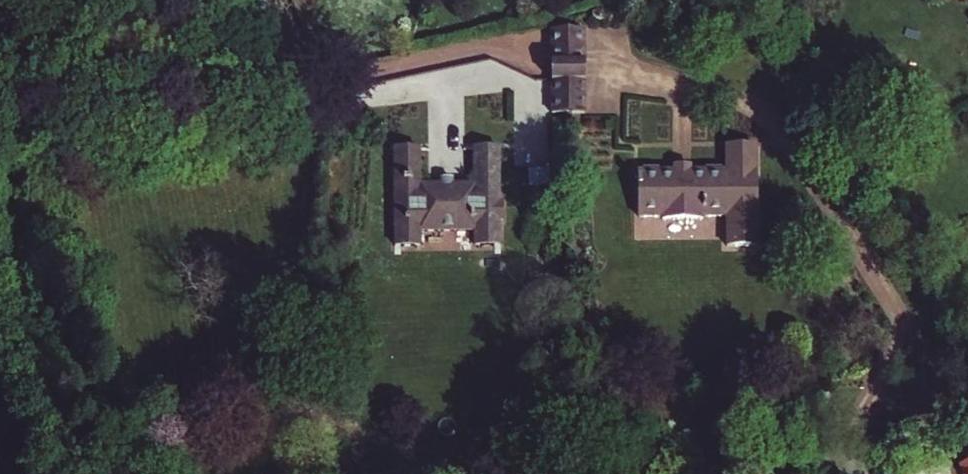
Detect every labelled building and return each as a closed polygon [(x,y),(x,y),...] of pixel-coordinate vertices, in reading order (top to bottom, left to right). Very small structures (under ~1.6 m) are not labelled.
[(589,29),(576,29),(554,29),(554,62),(589,63),(589,29)] [(554,62),(554,76),(589,76),(589,63),(554,62)] [(554,76),(554,86),(554,113),(588,113),(589,76),(554,76)] [(393,243),(417,243),(417,227),(475,228),(475,243),(501,242),(502,217),(506,217),(506,198),(501,198),(500,145),(475,145),(474,181),(418,180),(419,144),(392,143),(393,243)] [(731,218),(732,247),(760,245),(758,143),(728,144),(729,172),(722,172),(721,165),(705,166),(705,172),(656,174),(656,167),(640,168),(640,175),(634,175),(636,222),(659,221),(659,225),(704,224),(704,219),(731,218)] [(444,248),(470,247),(470,234),(420,236),(421,249),(444,248)] [(956,465),(959,473),(967,473),(967,461),(956,465)]
